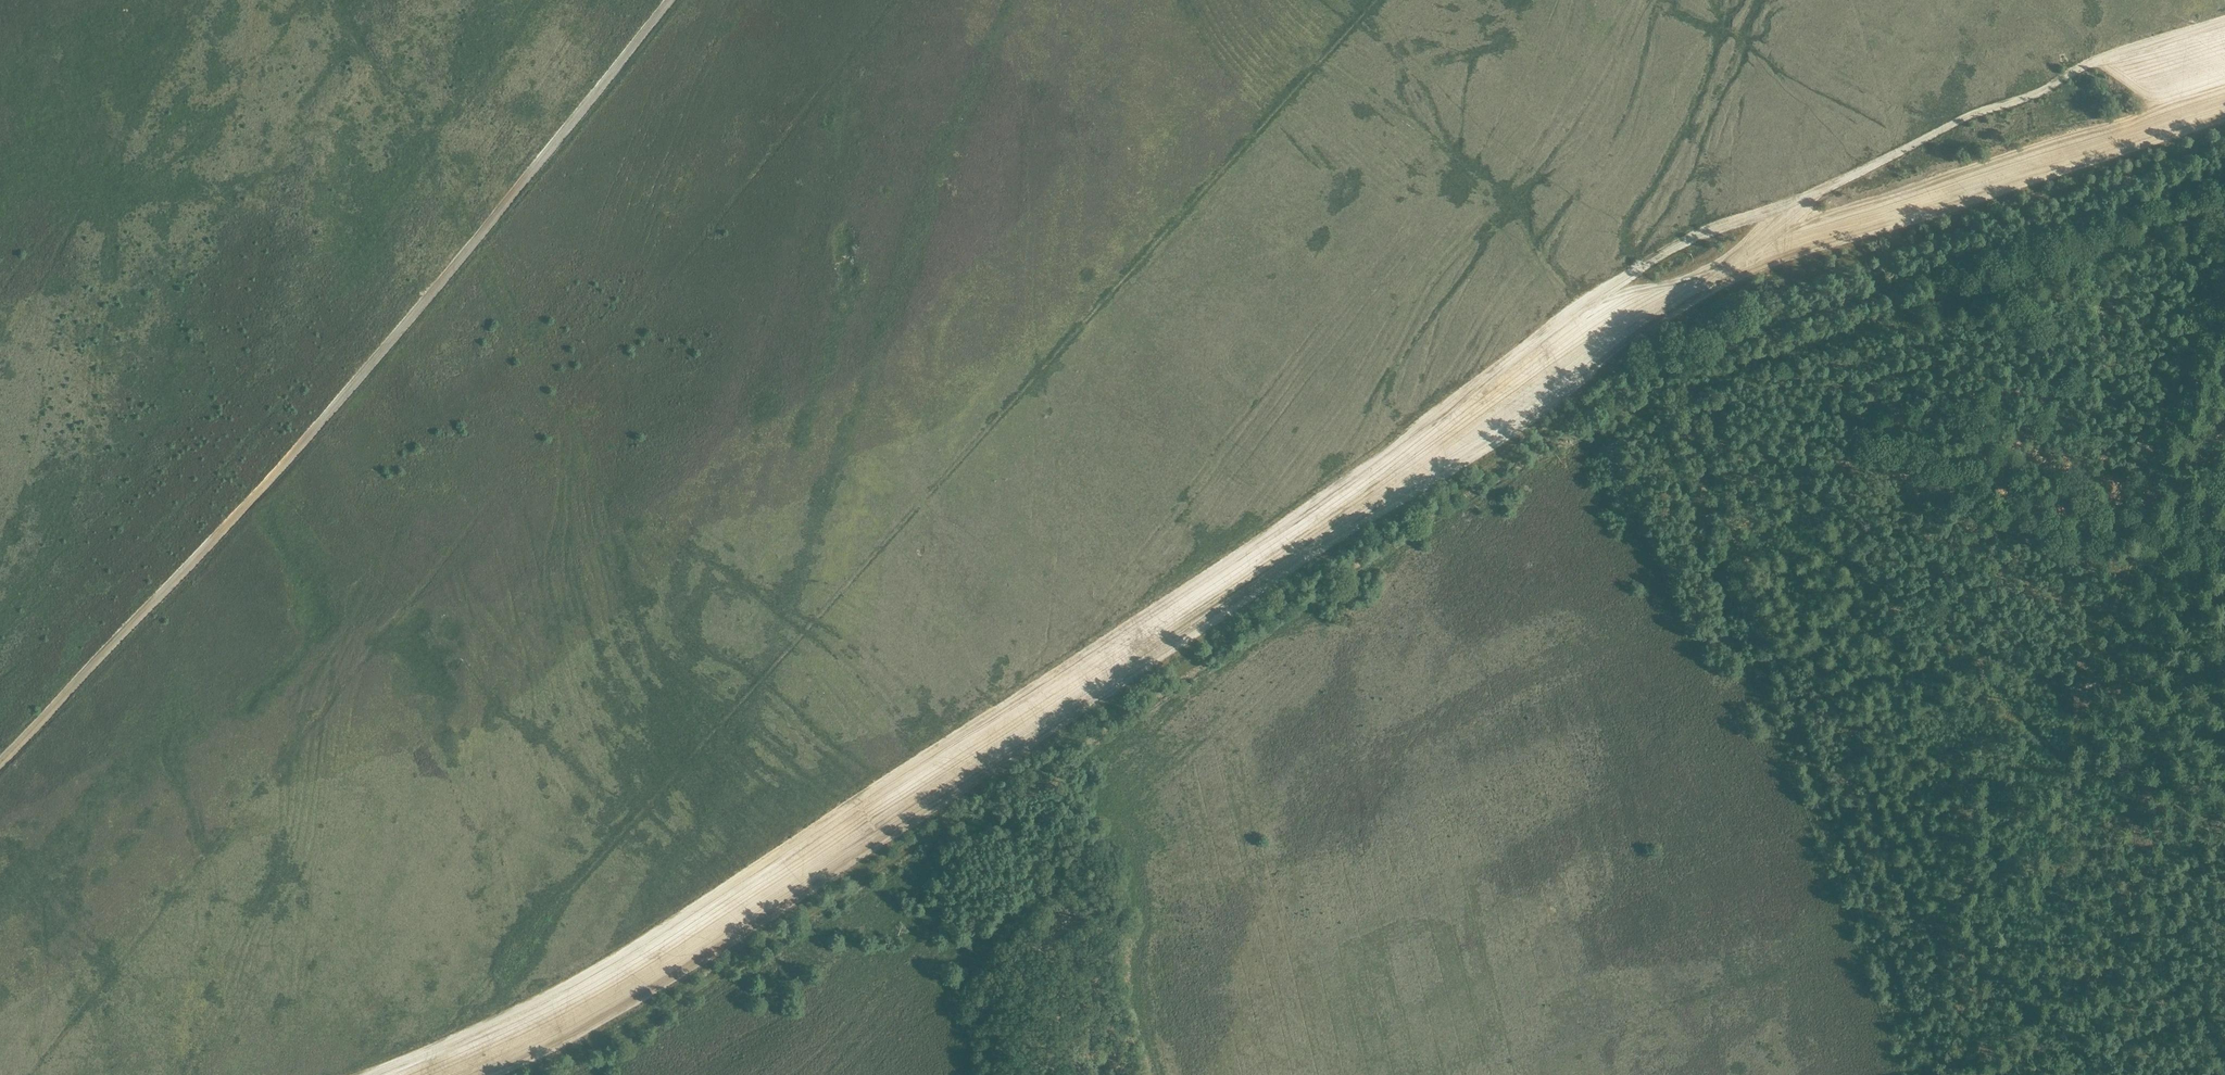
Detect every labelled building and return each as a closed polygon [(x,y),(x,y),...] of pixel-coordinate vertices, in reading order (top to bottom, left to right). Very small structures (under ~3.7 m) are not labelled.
[(2065,48),(2071,62),(2076,60),(2071,46),(2065,48)]
